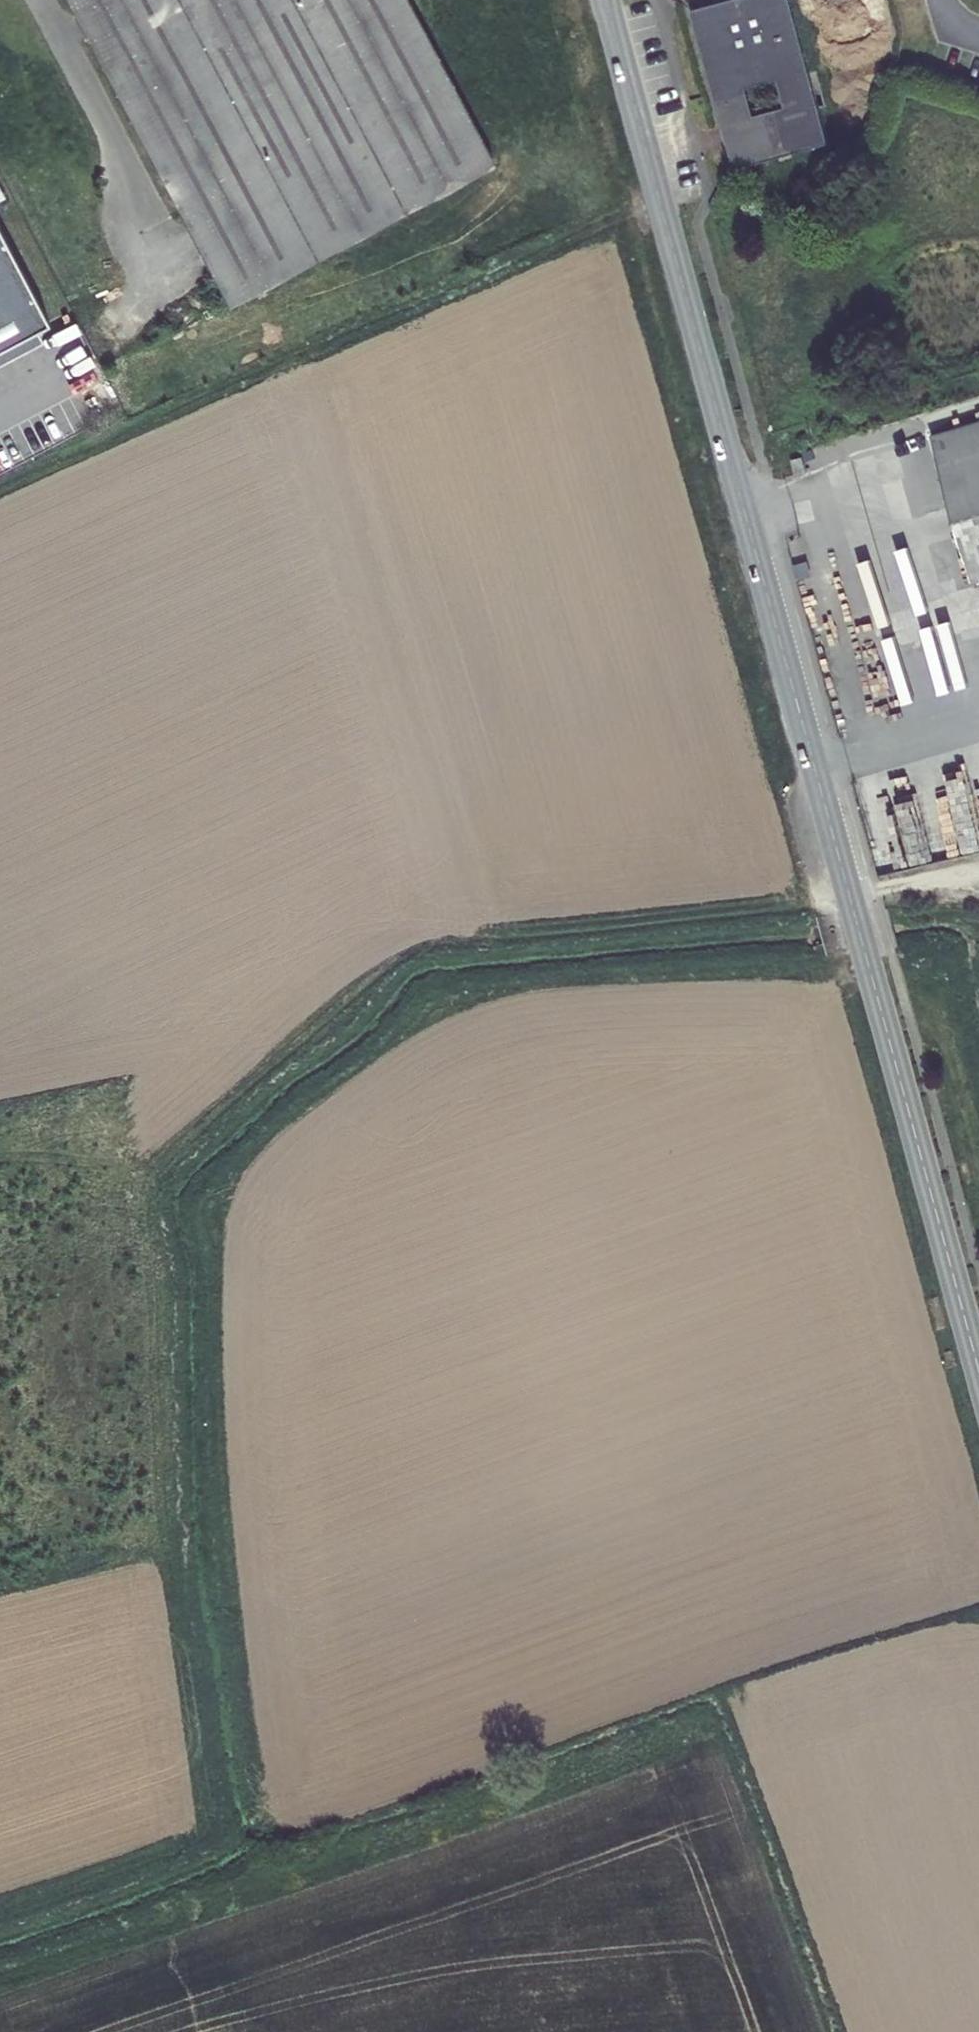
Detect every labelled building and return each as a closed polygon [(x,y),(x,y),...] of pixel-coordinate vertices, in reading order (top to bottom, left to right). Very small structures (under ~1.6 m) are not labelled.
[(234,310),(501,166),(414,0),(68,0),(234,310)] [(684,12),(705,93),(798,65),(780,0),(728,0),(684,12)] [(821,147),(798,65),(705,93),(727,172),(821,147)] [(49,338),(41,325),(54,318),(0,218),(0,364),(49,338)] [(923,439),(966,584),(978,580),(978,423),(923,439)]
